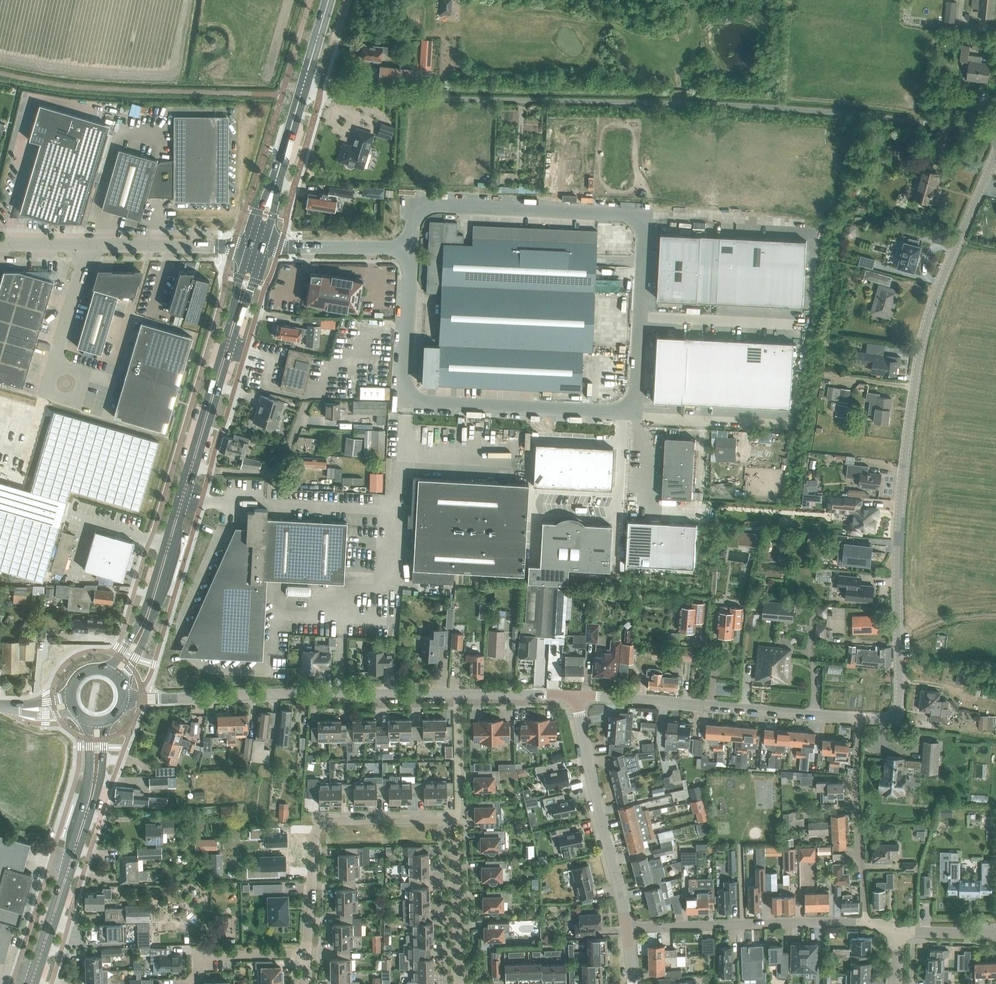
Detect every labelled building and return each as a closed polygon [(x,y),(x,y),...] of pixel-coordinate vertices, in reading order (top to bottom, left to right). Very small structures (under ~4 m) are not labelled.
[(451,0),(440,0),(440,15),(451,15),(451,0)] [(981,15),(995,17),(995,5),(995,0),(972,0),(972,8),(982,9),(981,15)] [(959,3),(948,2),(946,22),(957,23),(959,3)] [(420,70),(430,71),(432,40),(422,40),(420,70)] [(975,42),(974,50),(982,51),(983,43),(975,42)] [(962,61),(965,62),(965,64),(967,66),(971,67),(973,68),(971,80),(988,82),(990,64),(983,63),(984,57),(970,55),(972,45),(964,44),(962,61)] [(373,60),(373,62),(379,63),(379,62),(381,62),(382,53),(387,53),(388,47),(382,46),(382,47),(364,45),(362,59),(373,60)] [(715,72),(719,69),(715,64),(711,68),(715,72)] [(413,70),(401,69),(401,68),(380,66),(379,80),(400,82),(400,80),(411,81),(413,70)] [(40,143),(20,212),(53,222),(80,222),(109,125),(39,105),(29,140),(40,143)] [(119,149),(102,209),(127,216),(127,217),(140,221),(147,197),(174,197),(174,199),(226,200),(226,117),(174,117),(174,161),(156,164),(158,160),(144,156),(144,157),(119,149)] [(394,129),(381,125),(379,132),(392,136),(394,129)] [(347,167),(351,168),(353,167),(354,165),(362,168),(373,135),(357,130),(351,147),(344,145),(339,160),(347,163),(346,165),(347,167)] [(923,170),(915,198),(936,204),(940,190),(934,188),(938,174),(923,170)] [(322,193),(322,196),(320,196),(309,194),(307,205),(306,207),(309,208),(308,213),(315,214),(316,209),(325,210),(334,212),(337,196),(351,198),(353,190),(345,189),(334,187),(333,195),(328,194),(322,193)] [(362,187),(361,196),(383,198),(384,189),(362,187)] [(385,196),(393,196),(393,188),(385,188),(385,196)] [(858,212),(866,213),(868,202),(860,201),(858,212)] [(422,376),(422,384),(434,385),(437,385),(465,386),(516,389),(542,390),(580,391),(582,352),(591,352),(597,235),(597,230),(518,227),(473,225),(472,245),(463,245),(464,235),(456,234),(457,223),(430,221),(429,231),(428,231),(427,232),(426,233),(426,237),(427,238),(427,239),(429,239),(429,245),(428,258),(426,293),(441,293),(439,337),(439,341),(438,345),(424,344),(422,376)] [(845,235),(849,237),(854,236),(856,232),(855,227),(851,225),(846,226),(844,230),(845,235)] [(660,255),(700,257),(701,235),(661,233),(660,255)] [(721,236),(701,235),(700,257),(699,269),(719,270),(721,236)] [(736,237),(721,236),(719,270),(734,271),(736,237)] [(734,271),(750,271),(751,238),(736,237),(734,271)] [(766,238),(751,238),(750,271),(765,272),(766,238)] [(766,238),(765,272),(780,273),(782,239),(766,238)] [(919,241),(909,238),(908,243),(905,242),(902,250),(900,250),(898,258),(900,259),(898,267),(902,268),(901,270),(910,273),(910,270),(914,271),(917,263),(918,263),(920,255),(919,255),(921,246),(918,245),(919,241)] [(805,274),(806,241),(782,239),(780,273),(805,274)] [(660,255),(659,278),(699,280),(699,269),(700,257),(660,255)] [(861,256),(859,264),(873,268),(875,260),(861,256)] [(717,303),(719,270),(699,269),(699,280),(698,302),(717,303)] [(750,271),(734,271),(719,270),(717,303),(763,305),(765,272),(750,271)] [(6,299),(14,271),(4,271),(0,284),(0,297),(6,299)] [(19,271),(14,271),(6,299),(16,302),(24,273),(19,271)] [(134,272),(112,272),(111,272),(99,271),(98,273),(90,301),(77,345),(77,347),(101,354),(112,315),(118,296),(128,296),(132,296),(134,296),(141,272),(137,272),(134,272)] [(889,284),(891,278),(867,271),(865,277),(889,284)] [(179,272),(168,311),(181,314),(184,315),(183,319),(196,323),(209,280),(196,276),(196,277),(192,276),(193,272),(179,272)] [(305,303),(353,311),(357,312),(359,299),(361,299),(362,293),(360,293),(362,280),(310,272),(305,303)] [(763,305),(778,306),(780,273),(765,272),(763,305)] [(24,273),(16,302),(25,305),(34,276),(24,273)] [(805,274),(780,273),(778,306),(803,307),(805,274)] [(43,279),(34,276),(25,305),(35,307),(38,298),(43,279)] [(699,280),(659,278),(658,300),(698,302),(699,280)] [(43,279),(38,298),(35,307),(45,310),(53,281),(43,279)] [(872,312),(890,317),(898,291),(880,286),(872,312)] [(6,299),(0,297),(0,318),(10,321),(16,302),(6,299)] [(39,330),(45,310),(35,307),(25,305),(16,302),(10,321),(39,330)] [(10,321),(0,318),(0,339),(4,340),(10,321)] [(306,334),(305,346),(319,347),(321,326),(320,326),(321,319),(308,318),(308,325),(307,325),(307,329),(306,334)] [(39,330),(10,321),(4,340),(33,349),(39,330)] [(165,431),(192,337),(141,322),(113,416),(165,431)] [(275,331),(274,336),(276,337),(287,339),(286,343),(292,344),(292,340),(300,341),(301,334),(303,334),(303,333),(306,334),(307,329),(278,325),(277,330),(275,331)] [(684,369),(686,337),(656,335),(656,336),(655,347),(654,365),(654,368),(669,368),(684,369)] [(684,369),(682,403),(712,404),(714,371),(716,339),(686,337),(684,369)] [(716,339),(714,371),(793,375),(794,343),(716,339)] [(4,340),(0,355),(0,360),(28,368),(33,349),(4,340)] [(868,343),(867,353),(856,352),(855,362),(878,365),(878,372),(895,375),(896,366),(899,366),(900,357),(883,355),(884,345),(868,343)] [(289,349),(280,388),(304,393),(313,354),(289,349)] [(0,360),(0,381),(22,387),(28,368),(0,360)] [(669,368),(654,368),(654,377),(653,390),(652,401),(667,402),(669,368)] [(682,403),(684,369),(669,368),(667,402),(682,403)] [(793,375),(714,371),(712,404),(791,408),(793,375)] [(360,386),(360,398),(384,399),(384,387),(360,386)] [(850,389),(828,386),(826,398),(848,402),(850,389)] [(889,424),(892,398),(880,397),(880,394),(868,393),(867,400),(871,401),(869,414),(875,415),(875,422),(889,424)] [(284,402),(261,396),(253,422),(276,430),(279,420),(275,418),(278,410),(281,411),(284,402)] [(353,414),(386,415),(386,401),(353,401),(353,414)] [(324,403),(324,419),(341,419),(341,404),(324,403)] [(846,418),(847,406),(838,404),(836,416),(846,418)] [(10,572),(43,581),(59,527),(66,501),(68,493),(69,490),(138,510),(158,442),(54,411),(33,482),(30,491),(12,485),(0,482),(0,569),(10,572)] [(354,428),(353,437),(364,437),(365,430),(365,429),(354,428)] [(371,458),(384,458),(385,431),(371,430),(371,458)] [(755,432),(755,441),(759,441),(759,442),(771,443),(772,433),(755,432)] [(224,436),(220,452),(229,454),(229,455),(234,456),(243,458),(240,468),(259,469),(261,461),(245,457),(249,443),(248,443),(249,439),(234,434),(233,439),(224,436)] [(299,436),(296,444),(320,446),(321,439),(299,436)] [(362,439),(346,437),(344,454),(360,456),(362,439)] [(716,460),(736,461),(737,438),(717,437),(716,460)] [(680,452),(681,438),(666,438),(665,452),(680,452)] [(694,453),(695,439),(681,438),(680,452),(694,453)] [(535,444),(533,485),(611,490),(613,448),(535,444)] [(694,453),(680,452),(665,452),(664,463),(694,465),(694,453)] [(326,459),(303,457),(302,467),(325,468),(326,459)] [(693,476),(694,465),(664,463),(664,475),(693,476)] [(860,479),(859,486),(880,488),(881,474),(868,473),(868,466),(848,464),(846,477),(860,479)] [(327,468),(327,477),(335,478),(335,468),(327,468)] [(370,472),(369,490),(382,491),(382,473),(370,472)] [(693,476),(664,475),(663,498),(692,499),(693,476)] [(412,581),(453,583),(453,571),(523,575),(528,484),(413,478),(411,506),(409,506),(409,511),(411,511),(411,515),(408,515),(407,526),(415,526),(412,581)] [(807,482),(808,491),(818,491),(817,479),(807,480),(807,482)] [(829,497),(828,510),(852,512),(854,512),(854,513),(853,523),(851,524),(849,525),(848,528),(848,530),(850,532),(852,533),(861,534),(862,530),(874,531),(874,529),(875,527),(875,525),(875,524),(875,517),(871,516),(872,509),(863,508),(864,500),(845,498),(845,499),(829,497)] [(246,532),(238,532),(200,617),(198,620),(198,623),(197,625),(197,629),(197,632),(198,634),(200,640),(203,644),(207,648),(211,651),(217,654),(223,655),(259,656),(264,579),(344,584),(347,523),(267,518),(267,509),(254,508),(254,511),(248,511),(246,532)] [(785,516),(784,516),(784,517),(783,517),(782,517),(782,518),(781,518),(781,519),(780,520),(780,521),(780,522),(780,523),(781,524),(781,525),(782,525),(782,526),(783,526),(784,526),(785,526),(786,526),(787,526),(788,526),(788,525),(789,525),(789,524),(790,524),(790,523),(790,522),(790,521),(790,520),(790,519),(789,519),(789,518),(788,518),(788,517),(787,517),(786,517),(786,516),(785,516)] [(521,621),(520,634),(536,636),(545,636),(548,643),(564,644),(564,638),(564,637),(568,568),(609,571),(612,526),(585,524),(583,523),(581,521),(579,520),(575,518),(573,517),(570,517),(568,517),(566,517),(561,518),(559,520),(557,521),(555,522),(542,522),(540,567),(528,566),(525,622),(521,621)] [(660,523),(637,521),(627,521),(627,527),(625,564),(633,565),(694,568),(697,524),(660,523)] [(85,569),(123,580),(123,578),(130,553),(131,553),(134,541),(131,541),(95,531),(85,569)] [(48,570),(62,575),(74,536),(62,532),(53,562),(50,561),(48,570)] [(844,563),(869,566),(872,544),(846,541),(844,563)] [(861,601),(872,602),(873,596),(875,595),(875,589),(874,588),(874,586),(860,585),(861,577),(839,575),(838,587),(847,588),(846,600),(861,601)] [(69,597),(68,609),(88,611),(90,600),(90,599),(83,598),(83,588),(70,587),(70,586),(57,585),(56,596),(69,597)] [(28,588),(14,588),(14,604),(27,604),(27,593),(33,593),(33,595),(44,595),(44,587),(28,587),(28,588)] [(94,601),(111,603),(113,592),(83,588),(83,598),(90,599),(90,600),(94,601)] [(632,591),(620,591),(620,598),(631,599),(632,591)] [(763,618),(778,619),(779,603),(764,601),(763,618)] [(679,630),(695,632),(696,617),(704,618),(705,603),(691,602),(691,607),(681,606),(679,630)] [(794,604),(779,603),(778,619),(793,621),(794,604)] [(719,612),(717,636),(733,637),(734,628),(732,628),(732,622),(742,623),(743,608),(730,607),(720,606),(719,612)] [(829,606),(817,606),(817,609),(820,616),(823,617),(828,619),(829,606)] [(881,633),(881,615),(853,616),(853,625),(861,625),(861,633),(881,633)] [(70,619),(69,626),(75,627),(74,631),(86,632),(87,629),(104,631),(105,620),(87,618),(87,621),(76,619),(76,620),(70,619)] [(586,641),(595,641),(596,642),(597,625),(587,624),(586,641)] [(422,659),(437,661),(438,647),(446,647),(447,631),(432,630),(431,638),(423,637),(422,659)] [(489,630),(487,654),(502,655),(504,631),(489,630)] [(622,642),(619,642),(616,677),(629,678),(630,664),(634,664),(636,644),(632,644),(633,630),(626,630),(625,643),(622,643),(622,642)] [(668,640),(668,642),(676,643),(677,633),(672,633),(671,638),(668,640)] [(451,647),(461,648),(462,634),(452,634),(451,647)] [(520,634),(519,656),(535,657),(536,636),(520,634)] [(573,647),(585,647),(585,635),(573,635),(573,647)] [(611,651),(609,651),(608,651),(606,651),(605,652),(604,653),(604,654),(603,654),(603,655),(603,656),(603,657),(594,656),(593,676),(616,677),(619,642),(612,641),(611,651)] [(25,645),(3,644),(3,672),(23,672),(23,666),(19,666),(19,659),(33,659),(33,642),(25,642),(25,645)] [(303,673),(317,673),(317,666),(329,666),(329,645),(315,645),(315,652),(303,652),(303,673)] [(368,659),(368,673),(383,673),(383,666),(394,666),(394,645),(380,645),(378,652),(368,652),(368,656),(368,657),(368,659)] [(755,679),(772,681),(775,647),(759,645),(755,679)] [(775,647),(772,681),(788,682),(791,650),(782,649),(782,648),(775,647)] [(880,647),(880,650),(879,666),(891,666),(891,647),(880,647)] [(674,648),(673,659),(692,660),(693,649),(674,648)] [(880,650),(857,648),(856,663),(862,664),(879,666),(880,650)] [(847,662),(854,663),(856,653),(849,652),(847,662)] [(470,661),(469,677),(482,677),(482,654),(466,654),(465,660),(470,661)] [(565,666),(565,678),(581,679),(582,666),(582,657),(566,656),(566,660),(565,666)] [(959,666),(956,682),(966,684),(969,668),(959,666)] [(647,669),(647,674),(649,674),(649,677),(648,677),(648,688),(661,689),(663,676),(663,673),(662,673),(662,671),(660,669),(649,668),(647,669)] [(663,676),(661,689),(676,691),(677,683),(681,684),(681,678),(680,676),(671,675),(671,674),(669,672),(666,672),(663,673),(663,676)] [(922,690),(920,710),(931,711),(931,719),(935,719),(938,724),(942,720),(947,721),(947,716),(953,711),(948,705),(949,701),(941,700),(941,696),(939,696),(940,692),(922,690)] [(277,744),(288,745),(292,711),(281,710),(278,736),(277,744)] [(253,740),(251,761),(268,763),(269,750),(263,749),(264,741),(266,742),(267,737),(268,727),(273,727),(274,715),(274,713),(267,712),(267,714),(259,713),(256,736),(255,740),(253,740)] [(609,728),(630,729),(631,718),(633,718),(633,713),(620,713),(620,717),(610,716),(609,728)] [(227,745),(231,745),(230,715),(218,716),(219,737),(226,737),(227,745)] [(246,715),(230,715),(231,745),(235,745),(235,733),(246,733),(246,715)] [(979,716),(979,729),(994,729),(995,728),(995,721),(995,716),(979,716)] [(411,719),(399,720),(399,741),(410,740),(410,739),(416,739),(416,726),(411,726),(411,719)] [(423,740),(434,740),(434,719),(422,719),(422,726),(416,726),(416,739),(423,739),(423,740)] [(446,719),(434,719),(434,740),(445,740),(445,739),(452,739),(452,726),(446,726),(446,719)] [(195,745),(189,743),(190,742),(180,738),(181,732),(184,733),(187,725),(181,723),(181,722),(179,721),(179,722),(174,720),(171,728),(169,728),(165,739),(181,745),(182,745),(188,747),(193,749),(195,745)] [(353,752),(353,741),(364,741),(364,720),(352,720),(352,727),(346,727),(346,740),(347,752),(353,752)] [(376,727),(376,720),(364,720),(364,741),(374,741),(374,747),(382,747),(381,727),(376,727)] [(389,741),(399,741),(399,720),(387,720),(387,727),(381,727),(382,747),(389,747),(389,741)] [(538,750),(538,741),(537,720),(530,720),(530,722),(520,722),(520,731),(514,731),(514,741),(526,741),(526,747),(530,750),(538,750)] [(544,720),(537,720),(538,741),(549,741),(555,741),(554,722),(544,722),(544,720)] [(318,741),(318,742),(329,742),(329,721),(317,721),(317,728),(311,728),(311,741),(318,741)] [(329,721),(329,742),(340,742),(340,740),(346,740),(346,727),(341,727),(341,721),(329,721)] [(479,742),(491,742),(490,721),(484,721),(484,723),(473,723),(473,742),(479,742)] [(497,721),(490,721),(491,742),(502,742),(508,741),(508,722),(497,723),(497,721)] [(664,733),(667,733),(665,750),(678,751),(678,747),(680,723),(679,723),(679,722),(673,721),(673,722),(668,722),(668,723),(664,722),(663,724),(662,731),(664,733)] [(643,722),(642,731),(656,732),(657,723),(643,722)] [(678,747),(678,748),(690,748),(692,724),(680,723),(678,747)] [(714,750),(718,751),(718,743),(719,738),(720,725),(708,724),(707,737),(712,737),(712,744),(714,744),(714,750)] [(732,726),(720,725),(719,738),(731,739),(732,726)] [(738,746),(737,768),(741,768),(744,727),(732,726),(731,739),(737,739),(736,746),(738,746)] [(741,768),(748,768),(749,752),(745,752),(746,747),(755,748),(759,741),(756,741),(757,728),(744,727),(741,768)] [(631,730),(630,729),(609,728),(608,740),(617,741),(617,745),(630,746),(631,730)] [(770,770),(776,770),(779,730),(767,729),(765,742),(766,742),(766,744),(766,746),(767,747),(769,748),(770,748),(770,750),(773,750),(773,754),(770,760),(770,770)] [(776,770),(777,770),(777,768),(782,768),(783,752),(785,752),(785,744),(790,744),(791,731),(779,730),(776,770)] [(790,744),(802,745),(803,732),(791,731),(790,744)] [(800,770),(807,770),(807,756),(809,756),(809,752),(814,752),(816,733),(803,732),(802,745),(802,751),(801,757),(800,770)] [(252,739),(246,738),(244,759),(250,760),(252,739)] [(175,764),(181,745),(165,739),(161,751),(163,752),(161,760),(175,764)] [(702,740),(693,739),(692,754),(702,755),(702,740)] [(843,741),(837,741),(835,766),(839,766),(840,760),(850,760),(852,759),(852,754),(850,752),(849,752),(850,742),(849,742),(849,741),(848,740),(844,739),(843,740),(843,741)] [(834,772),(835,766),(837,741),(825,740),(824,753),(828,753),(827,760),(830,760),(829,771),(834,772)] [(654,741),(643,743),(644,751),(655,750),(654,741)] [(923,767),(923,771),(937,772),(937,768),(939,743),(925,742),(923,763),(923,766),(923,767)] [(726,744),(718,743),(718,751),(717,766),(728,767),(724,762),(726,744)] [(623,753),(623,747),(615,746),(615,744),(610,744),(609,754),(623,753)] [(611,769),(614,781),(629,777),(628,771),(641,768),(639,759),(655,758),(655,752),(617,754),(620,767),(611,769)] [(904,757),(887,755),(885,772),(882,772),(881,789),(901,791),(901,787),(904,787),(905,776),(901,776),(902,765),(903,765),(903,761),(904,757)] [(708,757),(702,758),(702,769),(716,770),(716,764),(708,763),(708,757)] [(535,767),(537,780),(541,779),(542,786),(544,787),(547,787),(547,789),(569,784),(568,781),(570,778),(569,774),(566,772),(565,768),(555,770),(554,769),(552,764),(535,767)] [(174,767),(156,768),(157,776),(174,775),(174,767)] [(493,782),(498,781),(498,780),(498,771),(482,771),(478,771),(478,777),(477,777),(477,780),(472,780),(472,790),(481,790),(481,792),(482,794),(484,795),(486,795),(488,794),(489,792),(489,790),(493,790),(493,782)] [(387,779),(382,779),(382,783),(382,796),(388,796),(388,803),(400,803),(400,782),(399,776),(389,777),(389,780),(387,779)] [(402,777),(402,781),(400,782),(400,803),(412,802),(412,795),(417,795),(417,782),(414,782),(414,776),(402,777)] [(670,776),(664,777),(666,788),(683,785),(682,780),(681,779),(671,780),(670,776)] [(815,776),(801,776),(802,786),(815,785),(815,776)] [(382,777),(365,778),(365,782),(365,803),(377,803),(377,796),(382,796),(382,779),(382,777)] [(631,784),(629,777),(614,781),(619,803),(635,799),(632,789),(637,788),(636,783),(631,784)] [(175,778),(167,778),(149,779),(150,789),(168,788),(175,788),(175,778)] [(319,781),(317,779),(308,779),(308,798),(318,797),(318,804),(330,804),(330,783),(319,783),(319,781)] [(417,795),(423,795),(423,802),(435,802),(435,781),(423,781),(423,782),(417,782),(417,795)] [(446,781),(435,781),(435,802),(447,802),(447,795),(453,795),(452,782),(446,782),(446,781)] [(821,790),(822,804),(838,803),(838,796),(845,796),(844,783),(830,783),(830,781),(817,781),(817,790),(821,790)] [(341,784),(341,782),(330,783),(330,804),(342,804),(342,797),(347,796),(347,784),(341,784)] [(353,803),(365,803),(365,782),(353,782),(353,783),(347,784),(347,796),(353,796),(353,803)] [(699,786),(689,788),(692,801),(702,798),(699,786)] [(166,799),(147,797),(142,797),(143,792),(140,792),(140,790),(115,788),(115,796),(115,804),(165,808),(166,799)] [(653,789),(654,796),(664,794),(663,788),(653,789)] [(531,798),(529,789),(522,791),(524,800),(531,798)] [(542,798),(545,810),(552,809),(554,817),(576,812),(573,799),(560,802),(559,795),(542,798)] [(538,804),(537,798),(525,800),(526,807),(538,804)] [(690,802),(693,812),(705,809),(702,799),(690,802)] [(477,810),(472,810),(473,820),(479,820),(480,828),(494,827),(494,820),(494,812),(499,812),(499,808),(499,801),(478,801),(478,807),(477,807),(477,810)] [(641,803),(634,805),(619,809),(622,820),(631,817),(631,819),(650,814),(648,806),(642,807),(641,803)] [(953,806),(941,807),(941,815),(953,815),(953,806)] [(288,808),(278,807),(277,820),(287,821),(288,808)] [(708,820),(705,811),(705,810),(696,813),(698,822),(706,821),(708,820)] [(631,817),(622,820),(625,830),(640,826),(651,823),(652,823),(650,814),(631,819),(631,817)] [(833,821),(809,822),(809,829),(820,828),(849,827),(849,814),(832,815),(833,821)] [(155,818),(155,823),(146,823),(146,842),(163,842),(162,833),(174,833),(174,817),(155,818)] [(708,834),(706,824),(706,822),(697,824),(700,835),(706,834),(708,834)] [(651,823),(640,826),(625,830),(627,841),(636,838),(635,837),(654,832),(654,831),(653,831),(651,823)] [(262,828),(249,830),(250,838),(265,838),(266,845),(286,845),(285,833),(279,833),(279,827),(262,828)] [(559,841),(562,857),(576,854),(575,847),(583,845),(580,832),(567,834),(565,827),(549,831),(551,843),(559,841)] [(833,840),(835,840),(835,847),(846,847),(846,833),(850,833),(849,827),(820,828),(809,829),(809,837),(833,836),(833,840)] [(483,840),(478,840),(478,850),(487,850),(487,852),(488,854),(490,855),(492,855),(494,854),(495,852),(495,850),(500,850),(505,850),(505,841),(505,830),(484,831),(484,837),(483,837),(483,840)] [(636,838),(627,841),(630,851),(645,848),(643,841),(650,839),(649,838),(655,837),(654,832),(635,837),(636,838)] [(4,963),(15,924),(18,925),(22,911),(33,874),(22,871),(30,844),(0,835),(0,962),(4,963)] [(672,839),(661,842),(662,848),(673,845),(672,839)] [(216,840),(196,840),(196,849),(217,849),(216,840)] [(892,862),(892,853),(899,853),(899,844),(874,844),(874,850),(873,850),(873,862),(892,862)] [(662,848),(653,850),(655,856),(675,851),(673,845),(662,848)] [(407,854),(407,864),(428,864),(428,852),(421,852),(421,846),(402,847),(403,847),(403,851),(405,851),(407,854)] [(832,846),(819,846),(819,855),(832,855),(832,846)] [(338,853),(338,855),(338,865),(359,865),(369,865),(368,847),(364,847),(358,847),(345,847),(345,853),(338,853)] [(800,848),(800,861),(816,861),(816,847),(800,848)] [(161,848),(152,848),(153,859),(162,859),(161,848)] [(786,849),(786,870),(797,869),(796,849),(786,849)] [(696,851),(681,852),(682,864),(697,863),(696,851)] [(960,894),(960,896),(961,896),(961,895),(981,896),(981,894),(992,894),(992,895),(992,888),(993,888),(993,886),(992,886),(992,880),(992,860),(981,860),(981,878),(981,879),(961,879),(961,878),(960,878),(961,860),(959,860),(959,852),(952,852),(952,860),(950,860),(950,873),(949,873),(949,876),(950,876),(950,880),(949,880),(949,886),(949,888),(949,894),(950,894),(960,894)] [(220,854),(212,854),(212,867),(220,867),(220,854)] [(263,866),(247,867),(247,877),(278,876),(278,869),(285,869),(284,856),(260,857),(260,858),(263,857),(263,866)] [(632,860),(633,862),(631,863),(634,873),(635,873),(663,866),(661,857),(648,860),(647,856),(632,860)] [(137,857),(119,857),(119,874),(138,873),(138,872),(137,859),(137,857)] [(490,884),(492,885),(494,885),(496,884),(497,882),(497,880),(509,880),(509,871),(506,871),(506,861),(485,861),(485,867),(484,867),(484,870),(479,870),(480,880),(489,880),(489,882),(490,884)] [(672,863),(672,865),(679,870),(681,870),(681,861),(672,863)] [(918,862),(904,862),(904,870),(918,871),(918,862)] [(843,863),(833,864),(834,884),(850,883),(850,873),(844,873),(843,863)] [(428,864),(407,864),(402,864),(402,876),(408,876),(409,882),(421,882),(421,876),(428,876),(428,864)] [(670,864),(663,866),(635,873),(639,885),(653,881),(652,878),(665,875),(666,878),(673,876),(670,864)] [(359,876),(359,865),(338,865),(338,877),(342,877),(342,883),(355,883),(355,876),(359,876)] [(588,866),(572,870),(580,899),(593,896),(588,877),(591,877),(588,866)] [(761,890),(766,890),(766,873),(766,867),(758,867),(758,885),(749,886),(750,911),(762,911),(761,890)] [(138,873),(119,874),(119,884),(132,883),(138,883),(138,880),(146,880),(146,877),(146,871),(138,872),(138,873)] [(886,889),(896,888),(896,872),(889,873),(889,881),(879,882),(877,882),(877,890),(873,890),(874,906),(886,906),(886,889)] [(772,910),(784,910),(784,896),(784,885),(777,885),(777,873),(766,873),(766,890),(766,891),(772,891),(772,896),(772,910)] [(929,876),(920,876),(920,888),(929,888),(929,876)] [(646,891),(649,902),(664,898),(670,897),(668,890),(667,886),(675,884),(674,879),(660,883),(660,887),(646,891)] [(725,889),(719,889),(719,895),(719,903),(720,912),(732,911),(732,902),(736,901),(735,881),(725,882),(725,889)] [(421,887),(421,882),(409,882),(409,888),(407,888),(408,899),(429,899),(428,887),(421,887)] [(286,895),(280,895),(280,891),(281,891),(281,883),(264,883),(264,892),(269,892),(269,896),(268,896),(268,910),(265,910),(265,920),(268,920),(268,922),(286,921),(286,895)] [(355,889),(355,883),(342,883),(342,888),(335,889),(336,900),(357,900),(356,889),(355,889)] [(714,885),(698,886),(698,896),(699,912),(710,912),(710,909),(710,904),(714,904),(714,903),(714,895),(714,885)] [(784,896),(784,910),(796,910),(796,896),(793,896),(793,889),(791,889),(791,885),(784,885),(784,896)] [(690,896),(687,896),(687,913),(699,912),(698,896),(698,886),(690,886),(690,896)] [(110,889),(102,889),(102,891),(96,891),(96,893),(85,893),(85,910),(103,910),(103,898),(110,898),(110,889)] [(824,893),(817,893),(818,909),(829,909),(829,890),(824,890),(824,893)] [(502,910),(502,902),(509,901),(509,891),(487,891),(487,897),(485,897),(485,900),(481,900),(481,910),(490,910),(490,912),(491,914),(493,915),(495,915),(497,914),(498,912),(498,910),(502,910)] [(817,909),(818,909),(817,893),(806,894),(806,909),(809,909),(809,912),(817,911),(817,909)] [(670,897),(664,898),(649,902),(652,914),(667,910),(665,904),(673,903),(675,913),(682,913),(681,894),(670,897)] [(843,900),(843,911),(859,910),(859,899),(852,899),(852,895),(843,895),(843,900)] [(429,899),(408,899),(403,899),(403,917),(425,917),(425,911),(429,911),(429,899)] [(340,912),(340,918),(352,918),(352,912),(357,911),(357,900),(336,900),(336,912),(340,912)] [(125,906),(125,908),(105,909),(105,922),(149,922),(149,905),(125,906)] [(579,915),(579,925),(575,925),(575,937),(594,936),(594,930),(600,929),(600,915),(579,915)] [(405,923),(411,923),(411,934),(432,934),(432,922),(425,922),(425,917),(403,917),(403,922),(405,923)] [(361,918),(352,918),(340,918),(340,923),(333,924),(333,936),(354,935),(361,935),(361,918)] [(503,940),(503,932),(508,932),(508,921),(488,921),(488,927),(486,927),(486,930),(482,930),(482,940),(491,940),(491,942),(492,944),(494,945),(496,945),(498,944),(499,942),(499,940),(503,940)] [(149,923),(137,923),(138,936),(150,935),(149,923)] [(125,924),(85,926),(85,944),(125,942),(125,924)] [(848,937),(852,937),(852,950),(872,951),(873,938),(858,937),(858,931),(848,931),(848,937)] [(432,934),(411,934),(412,946),(413,946),(413,952),(426,952),(426,946),(433,946),(432,934)] [(354,947),(354,935),(333,936),(333,948),(337,947),(337,953),(350,953),(350,947),(354,947)] [(543,940),(548,944),(552,939),(547,935),(543,940)] [(714,938),(702,938),(703,954),(715,954),(714,938)] [(605,939),(587,940),(587,952),(606,951),(605,939)] [(804,970),(805,945),(801,944),(801,942),(793,942),(793,969),(804,970)] [(809,945),(805,945),(804,970),(816,970),(817,943),(809,943),(809,945)] [(686,956),(685,945),(676,945),(676,950),(665,950),(665,946),(649,946),(649,957),(686,956)] [(743,947),(743,959),(743,977),(744,977),(751,977),(757,977),(757,983),(766,983),(766,973),(762,973),(762,959),(763,959),(763,946),(743,947)] [(779,965),(779,979),(790,979),(789,953),(783,953),(783,946),(770,946),(770,966),(779,965)] [(732,974),(732,947),(720,948),(721,962),(719,962),(719,974),(732,974)] [(165,948),(150,948),(150,955),(150,963),(153,963),(153,974),(158,974),(158,970),(181,971),(181,955),(171,955),(165,955),(165,948)] [(84,957),(85,972),(102,971),(102,963),(110,962),(110,955),(111,955),(122,955),(122,949),(102,949),(102,956),(102,957),(84,957)] [(930,950),(930,957),(928,957),(927,970),(944,970),(944,957),(949,955),(949,951),(930,950)] [(499,951),(491,952),(492,975),(500,974),(499,951)] [(581,964),(606,963),(606,951),(587,952),(587,964),(581,964)] [(426,952),(413,952),(404,952),(404,961),(407,960),(407,969),(412,969),(433,969),(433,957),(426,957),(426,952)] [(330,959),(330,971),(351,970),(351,959),(350,959),(350,953),(337,953),(337,959),(330,959)] [(686,966),(686,956),(649,957),(650,973),(665,973),(665,963),(671,963),(671,967),(677,967),(677,966),(686,966)] [(846,969),(846,974),(851,974),(871,974),(872,962),(868,962),(869,956),(852,956),(852,957),(851,962),(851,969),(846,969)] [(382,970),(390,969),(390,959),(382,959),(382,970)] [(255,968),(258,968),(258,979),(283,979),(283,971),(280,971),(280,967),(272,967),(272,961),(255,961),(255,968)] [(976,976),(988,975),(988,962),(975,963),(976,976)] [(995,975),(995,962),(988,962),(988,975),(995,975)] [(581,964),(582,976),(600,975),(600,964),(606,963),(581,964)] [(517,983),(516,964),(504,965),(504,983),(517,983)] [(529,983),(528,964),(516,964),(517,983),(529,983)] [(540,983),(541,983),(540,964),(528,964),(529,983),(540,982),(540,983)] [(541,983),(553,983),(552,965),(540,966),(540,964),(541,983)] [(553,983),(555,983),(565,983),(564,965),(552,965),(553,983)] [(412,969),(412,981),(408,981),(406,982),(406,983),(426,983),(426,981),(433,981),(433,969),(412,969)] [(351,970),(330,971),(330,983),(337,982),(337,983),(360,983),(360,981),(351,981),(351,970)] [(667,978),(670,978),(674,978),(679,977),(679,978),(682,977),(682,970),(666,971),(667,978)] [(944,970),(927,970),(927,983),(933,983),(952,983),(948,982),(948,970),(944,970)] [(85,983),(107,983),(107,971),(102,971),(85,972),(85,983)] [(846,983),(871,983),(871,974),(851,974),(846,974),(846,983)] [(600,975),(582,976),(582,983),(600,983),(600,975)]
